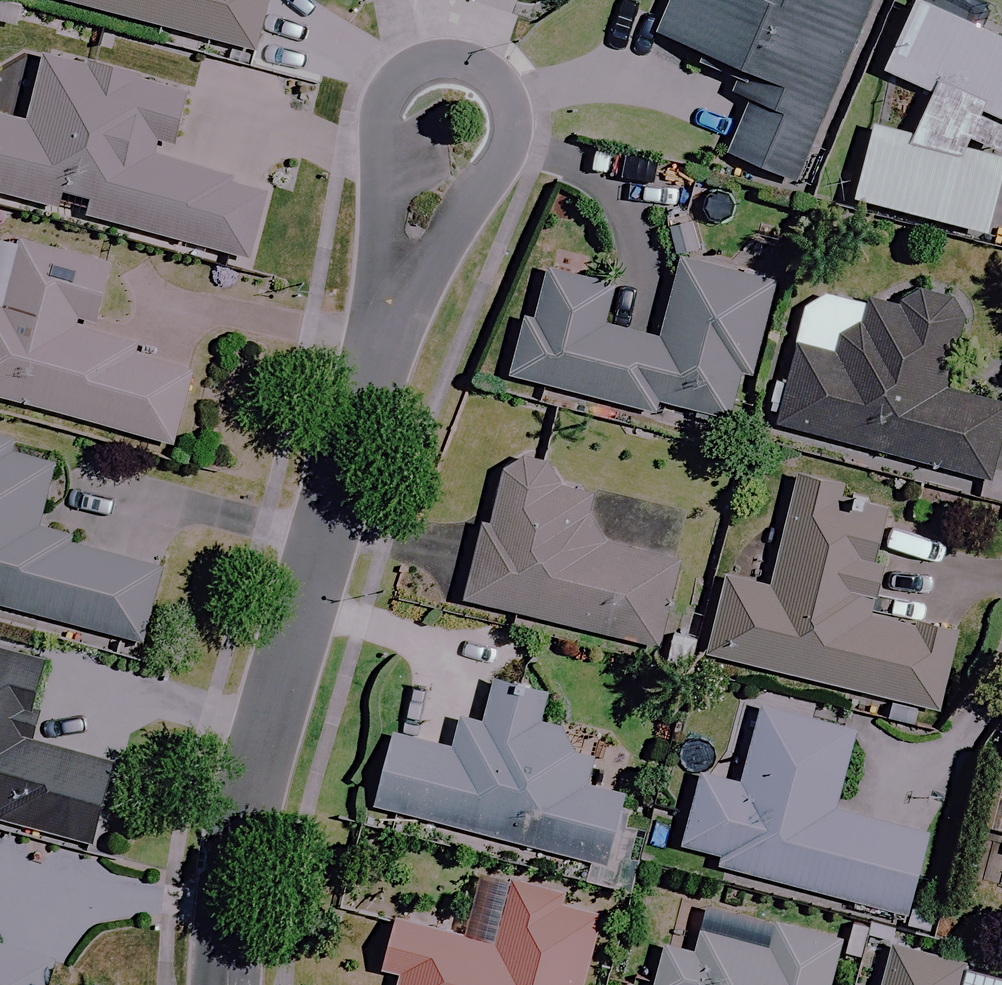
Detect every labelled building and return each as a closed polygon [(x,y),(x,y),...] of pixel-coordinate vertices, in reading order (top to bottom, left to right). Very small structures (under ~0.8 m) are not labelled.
[(251,53),(266,0),(55,0),(251,53)] [(858,0),(676,0),(661,37),(760,77),(727,155),(795,183),(869,5),(858,0)] [(851,200),(983,235),(1001,164),(1001,157),(965,148),(969,138),(1001,152),(1001,149),(1001,42),(915,0),(909,0),(875,69),(928,95),(911,133),(871,123),(851,200)] [(93,66),(44,52),(23,125),(0,118),(0,195),(245,265),(265,194),(224,182),(225,178),(166,161),(185,92),(131,77),(133,70),(95,59),(93,66)] [(169,447),(189,372),(124,355),(126,345),(88,335),(107,265),(17,242),(0,308),(0,403),(169,447)] [(773,284),(680,257),(656,339),(602,323),(613,288),(543,267),(506,390),(583,413),(587,400),(651,419),(655,402),(725,423),(740,374),(746,376),(773,284)] [(904,290),(899,310),(870,302),(860,338),(838,332),(831,358),(795,349),(775,424),(926,465),(921,485),(960,495),(965,474),(987,479),(1001,423),(1001,403),(945,388),(966,307),(904,290)] [(138,642),(158,567),(33,534),(53,460),(13,450),(17,434),(0,430),(0,606),(138,642)] [(490,510),(485,508),(462,600),(655,648),(678,554),(600,535),(588,513),(593,494),(546,482),(550,468),(504,457),(490,510)] [(884,562),(875,560),(889,500),(791,476),(765,583),(723,573),(702,656),(936,713),(947,670),(954,638),(941,635),(871,618),(884,562)] [(93,846),(114,765),(25,742),(46,663),(0,651),(0,822),(93,846)] [(474,717),(460,714),(451,748),(390,732),(370,805),(602,867),(621,794),(582,784),(594,739),(548,727),(553,707),(482,688),(474,717)] [(853,735),(759,710),(738,785),(700,774),(680,847),(718,858),(716,866),(902,917),(924,837),(832,812),(853,735)] [(993,771),(979,828),(996,832),(990,857),(1001,860),(1001,773),(993,771)] [(553,900),(555,893),(510,881),(475,872),(459,935),(393,918),(379,972),(397,977),(395,984),(581,984),(600,912),(553,900)] [(837,941),(773,924),(766,951),(698,934),(694,952),(664,944),(654,984),(826,984),(837,941)] [(876,984),(957,984),(962,968),(889,944),(876,984)] [(51,965),(0,950),(0,984),(45,984),(51,965)]
